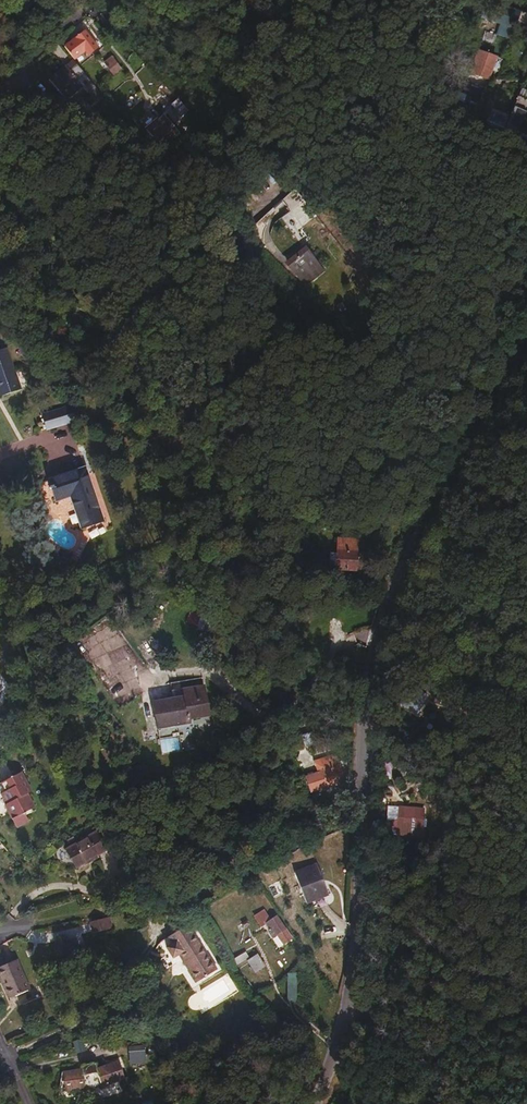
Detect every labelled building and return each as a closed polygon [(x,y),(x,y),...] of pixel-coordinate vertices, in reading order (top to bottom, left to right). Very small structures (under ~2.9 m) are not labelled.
[(522,13),(518,25),(526,29),(526,15),(522,13)] [(68,45),(75,53),(83,46),(91,54),(98,48),(83,31),(68,45)] [(492,78),(496,67),(475,60),(471,71),(492,78)] [(73,62),(67,68),(77,78),(82,73),(73,62)] [(77,78),(67,68),(66,66),(50,81),(67,100),(82,86),(89,93),(95,87),(82,73),(77,78)] [(516,134),(526,110),(526,100),(519,96),(504,129),(516,134)] [(158,138),(164,146),(179,134),(166,119),(149,133),(155,140),(158,138)] [(101,122),(92,129),(105,144),(113,136),(101,122)] [(148,147),(140,139),(135,145),(141,152),(148,147)] [(141,152),(135,145),(129,150),(135,157),(141,152)] [(311,237),(291,211),(282,218),(302,244),(311,237)] [(318,264),(308,251),(289,267),(299,279),(318,264)] [(41,278),(34,284),(38,290),(45,284),(41,278)] [(35,355),(24,361),(37,381),(47,375),(35,355)] [(16,388),(0,356),(0,396),(16,388)] [(45,429),(69,424),(66,407),(41,412),(45,429)] [(85,469),(49,481),(56,501),(70,496),(82,529),(103,522),(85,469)] [(336,566),(336,569),(355,570),(357,540),(339,539),(338,552),(331,552),(330,566),(336,566)] [(258,560),(240,559),(245,570),(258,570),(258,560)] [(204,672),(172,676),(175,692),(154,695),(159,725),(192,719),(191,715),(212,711),(204,672)] [(431,699),(405,685),(393,704),(420,717),(431,699)] [(292,742),(295,752),(312,746),(309,736),(292,742)] [(309,793),(344,781),(336,755),(318,761),(321,773),(304,778),(309,793)] [(7,806),(17,829),(29,824),(25,814),(40,807),(34,794),(38,792),(29,771),(4,782),(8,792),(6,793),(10,804),(7,806)] [(426,806),(387,805),(386,820),(393,820),(391,833),(424,835),(426,806)] [(66,850),(77,868),(106,851),(96,833),(66,850)] [(316,861),(294,869),(306,902),(328,894),(316,861)] [(265,908),(254,914),(262,927),(265,925),(279,945),(292,937),(277,913),(271,917),(265,908)] [(103,919),(93,922),(94,924),(89,925),(91,932),(105,928),(103,919)] [(191,929),(188,925),(170,936),(174,943),(166,948),(172,959),(181,954),(191,969),(187,971),(194,982),(201,977),(203,979),(217,970),(213,965),(211,966),(189,931),(191,929)] [(257,952),(247,959),(255,972),(266,965),(257,952)] [(0,968),(0,980),(9,999),(29,990),(16,960),(0,968)] [(82,1040),(72,1042),(75,1055),(85,1052),(82,1040)] [(143,1046),(128,1047),(129,1065),(145,1063),(143,1046)] [(77,1071),(61,1073),(60,1083),(63,1084),(65,1094),(85,1091),(85,1087),(87,1088),(92,1088),(97,1086),(100,1084),(102,1088),(124,1079),(117,1061),(95,1070),(94,1065),(84,1067),(82,1068),(81,1071),(82,1074),(79,1075),(78,1073),(77,1071)]
